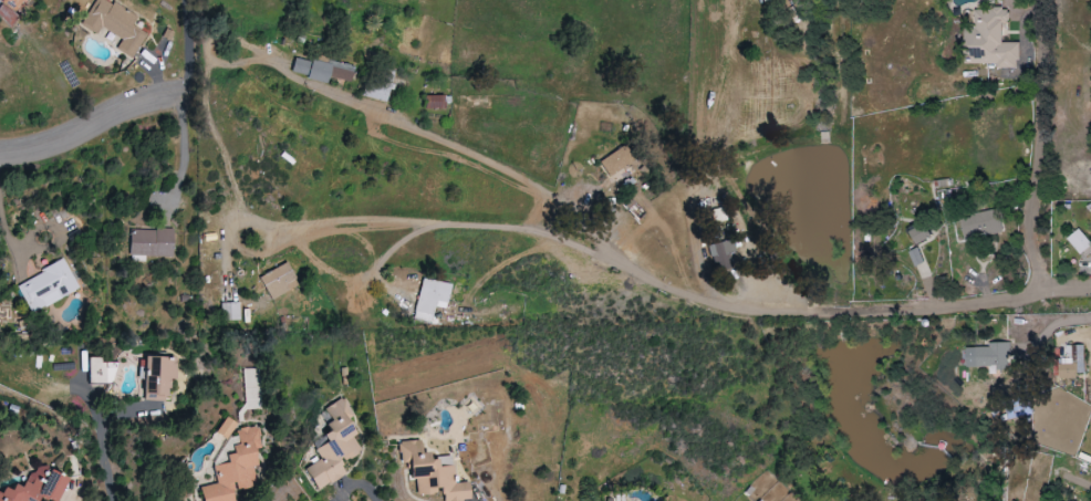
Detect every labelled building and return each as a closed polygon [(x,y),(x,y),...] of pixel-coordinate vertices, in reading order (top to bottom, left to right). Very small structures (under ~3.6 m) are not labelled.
[(15,14),(25,0),(0,0),(0,3),(15,14)] [(132,25),(137,17),(106,0),(95,0),(81,26),(97,35),(101,28),(122,39),(116,50),(132,59),(147,34),(132,25)] [(18,17),(1,5),(0,6),(0,18),(11,26),(18,17)] [(1017,43),(1000,43),(1001,24),(1008,24),(1008,10),(972,9),(971,25),(963,25),(963,63),(995,64),(995,69),(1017,69),(1017,43)] [(328,77),(350,82),(353,71),(295,58),(291,74),(327,82),(328,77)] [(376,79),(367,78),(365,97),(391,100),(394,71),(378,69),(376,79)] [(426,108),(444,109),(444,96),(426,96),(426,108)] [(608,176),(634,162),(625,146),(599,160),(608,176)] [(962,239),(1001,235),(998,212),(959,216),(962,239)] [(908,235),(916,247),(932,236),(923,224),(908,235)] [(130,256),(173,257),(173,230),(130,229),(130,256)] [(1078,229),(1066,239),(1079,255),(1090,245),(1078,229)] [(711,245),(715,271),(733,268),(730,252),(735,252),(734,241),(711,245)] [(80,290),(66,260),(16,284),(30,313),(80,290)] [(271,301),(298,285),(286,263),(258,278),(271,301)] [(448,304),(452,284),(423,278),(415,319),(434,322),(438,302),(448,304)] [(235,290),(222,290),(222,321),(241,321),(240,303),(235,303),(235,290)] [(436,328),(448,328),(449,308),(436,308),(436,328)] [(965,367),(989,366),(989,371),(1008,371),(1008,342),(989,342),(989,347),(965,347),(965,367)] [(1082,377),(1083,346),(1064,345),(1064,359),(1057,359),(1057,377),(1082,377)] [(144,355),(142,396),(166,397),(167,378),(176,378),(177,356),(144,355)] [(117,362),(101,362),(101,357),(89,357),(88,382),(116,383),(117,362)] [(259,368),(243,369),(245,409),(261,408),(259,368)] [(315,490),(347,474),(341,461),(362,450),(346,419),(353,415),(344,397),(322,408),(332,428),(321,433),(326,443),(315,448),(320,459),(304,468),(315,490)] [(1006,420),(1028,417),(1026,400),(1004,403),(1006,420)] [(216,433),(228,439),(236,422),(224,416),(216,433)] [(234,489),(258,486),(252,449),(261,447),(258,425),(236,429),(238,443),(230,444),(231,452),(225,453),(226,463),(214,465),(217,484),(199,487),(202,500),(236,500),(234,489)] [(429,458),(428,452),(421,452),(420,439),(399,441),(400,463),(408,463),(409,479),(416,479),(417,495),(440,493),(441,500),(457,500),(470,500),(468,481),(454,482),(452,456),(429,458)] [(66,477),(32,464),(23,487),(12,483),(8,493),(0,490),(0,500),(34,500),(36,496),(50,500),(57,500),(66,477)]
